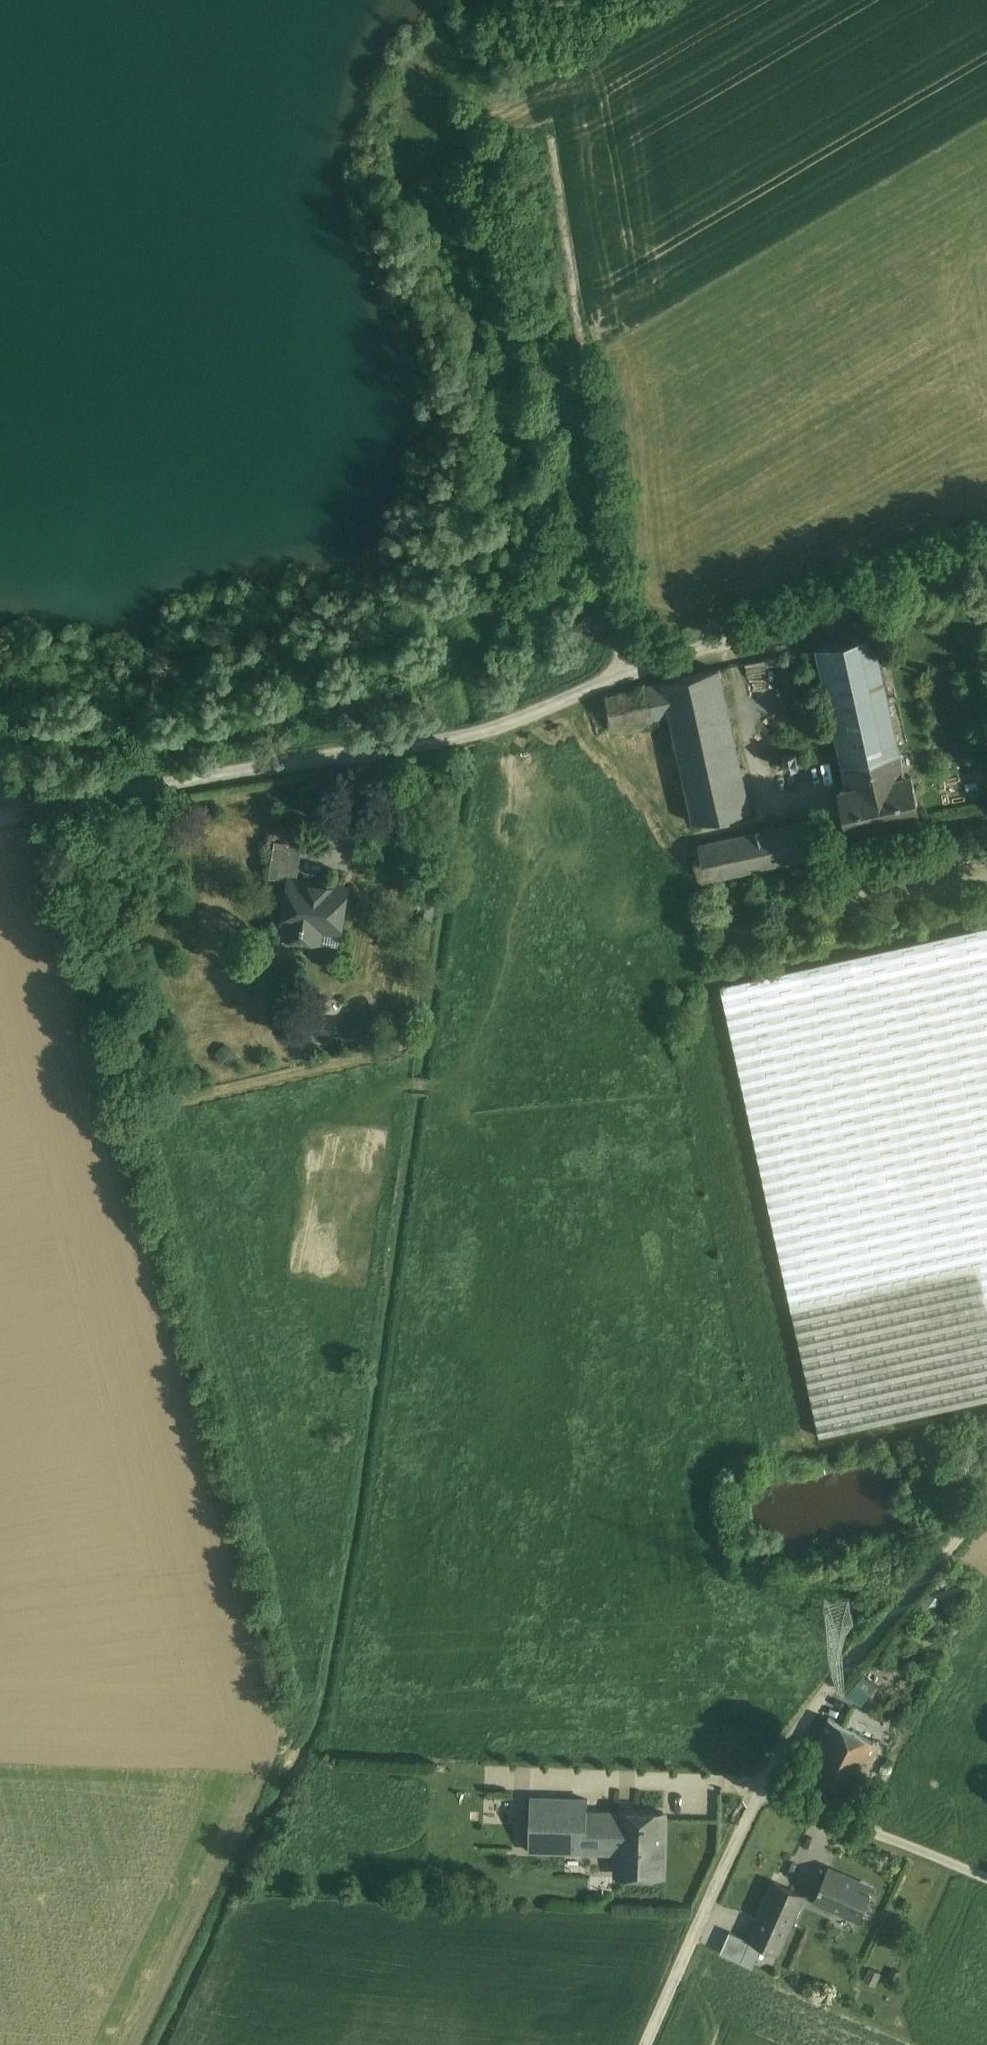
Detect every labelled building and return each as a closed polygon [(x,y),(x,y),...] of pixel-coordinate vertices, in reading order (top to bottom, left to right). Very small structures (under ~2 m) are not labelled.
[(846,762),(898,750),(901,749),(875,634),(818,647),(844,762),(846,762)] [(739,664),(746,697),(808,683),(800,650),(739,664)] [(751,809),(720,668),(663,681),(664,683),(607,695),(614,727),(671,715),(694,821),(751,809)] [(904,775),(898,750),(846,762),(851,787),(841,789),(851,832),(922,816),(912,773),(904,775)] [(820,816),(700,844),(708,880),(828,853),(820,816)] [(293,878),(306,879),(310,843),(281,840),(278,878),(293,878)] [(306,879),(293,878),(287,938),(330,942),(331,932),(351,934),(358,883),(306,879)] [(917,1411),(986,1398),(986,1260),(893,1277),(917,1411)] [(865,1674),(846,1692),(858,1705),(877,1686),(865,1674)] [(880,1742),(827,1719),(801,1779),(854,1802),(880,1742)] [(590,1796),(532,1795),(531,1851),(615,1853),(615,1879),(670,1880),(671,1809),(590,1808),(590,1796)] [(876,1886),(830,1868),(815,1904),(861,1922),(876,1886)] [(774,1881),(748,1939),(781,1954),(808,1896),(774,1881)] [(730,1933),(721,1953),(749,1966),(759,1946),(730,1933)]
